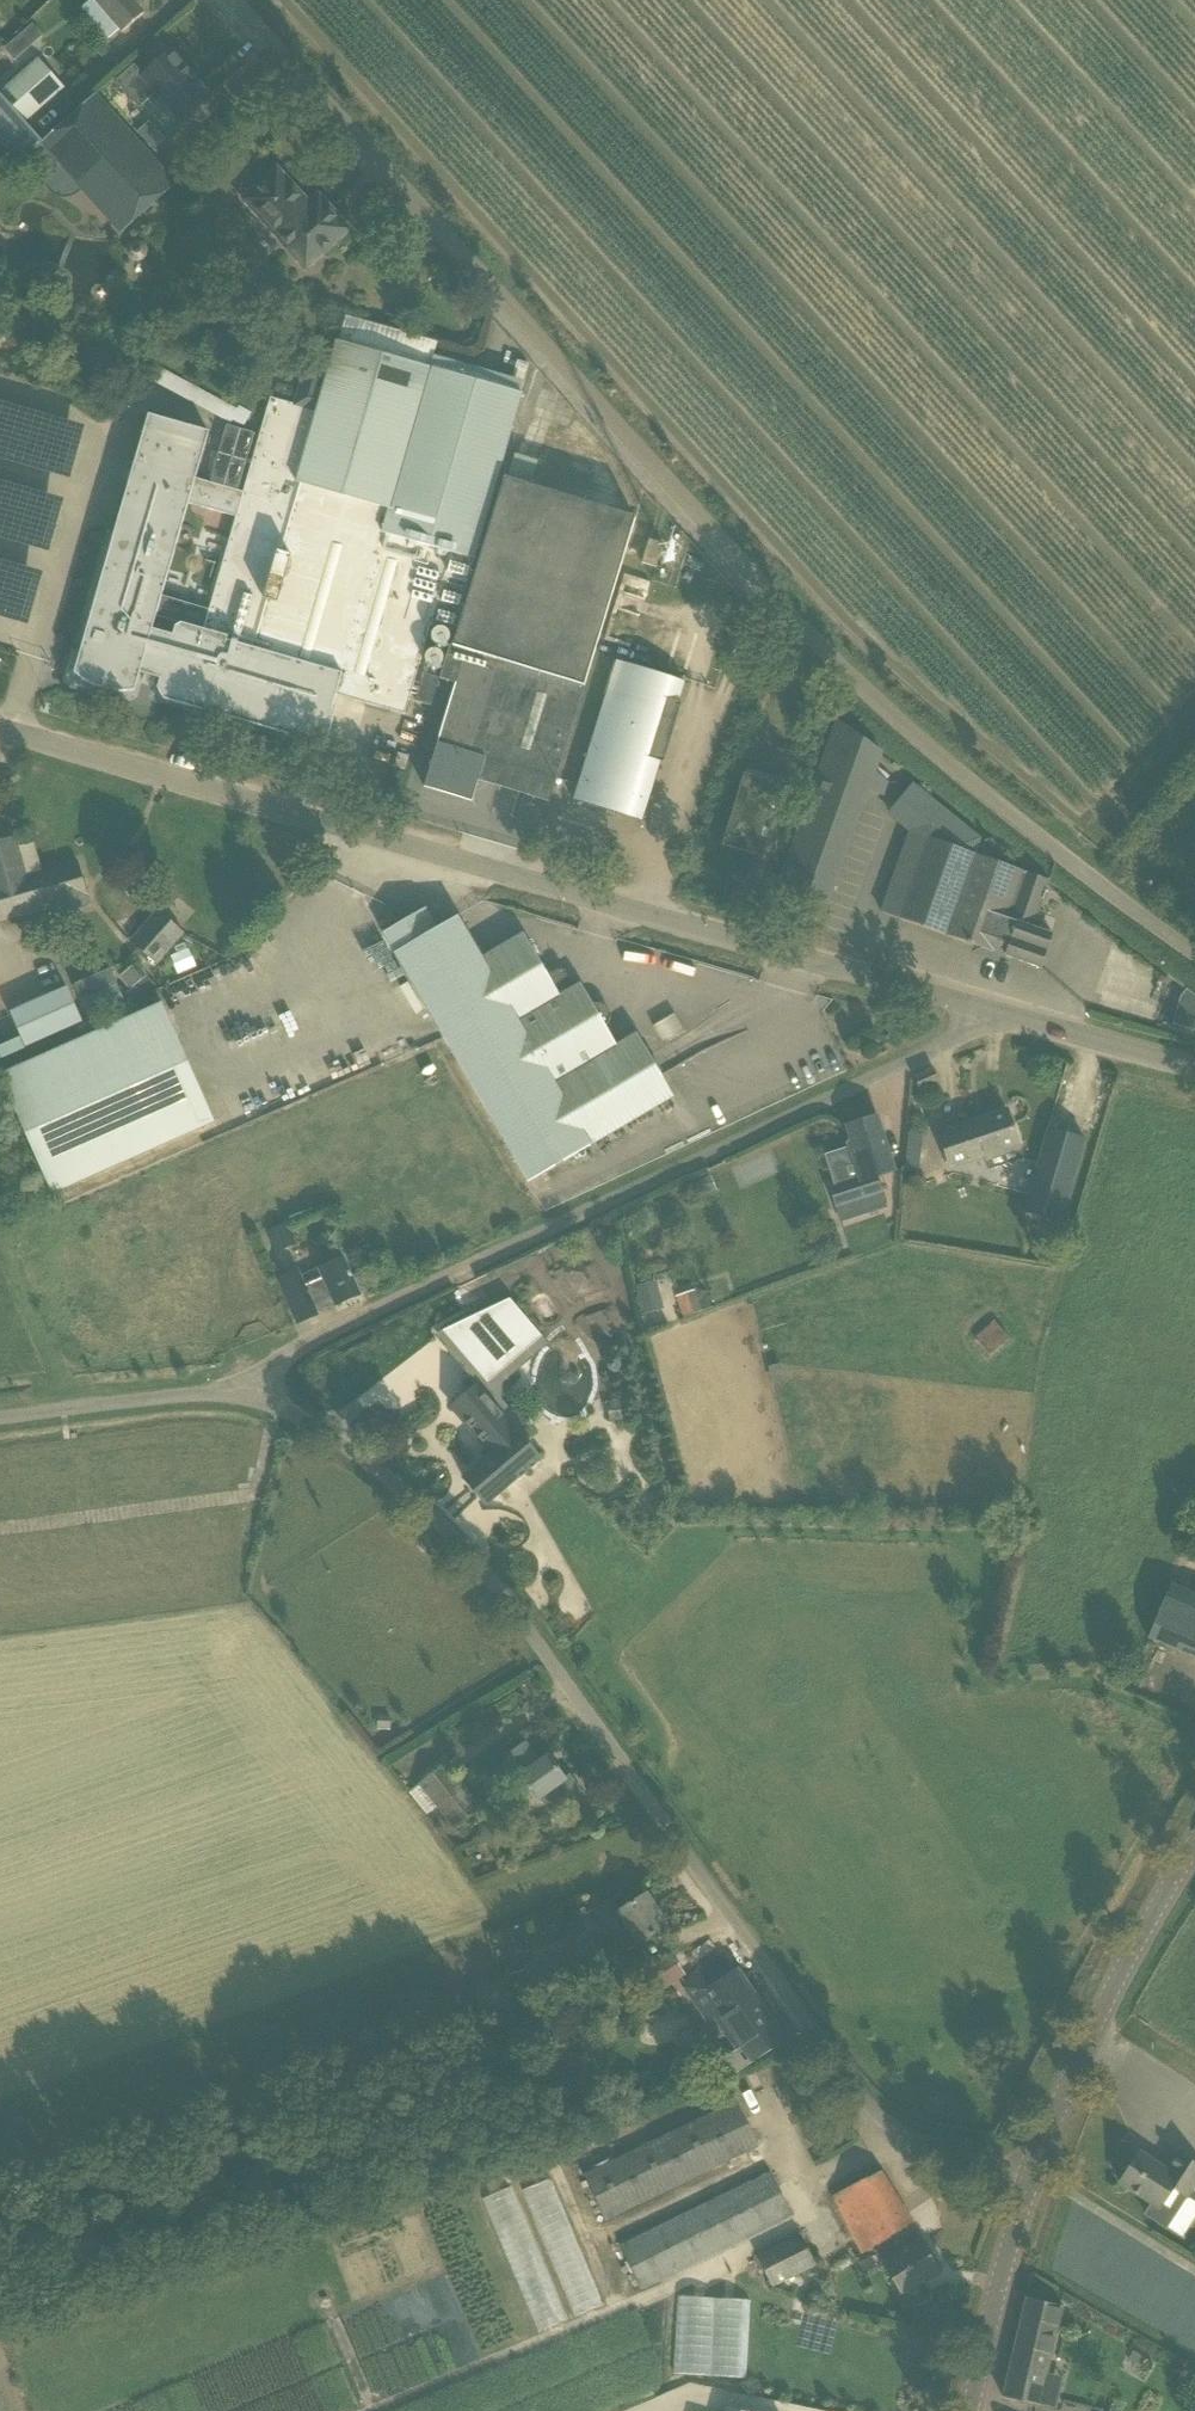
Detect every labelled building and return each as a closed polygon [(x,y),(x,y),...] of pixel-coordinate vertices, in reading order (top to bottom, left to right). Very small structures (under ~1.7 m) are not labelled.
[(126,30),(145,14),(132,0),(92,0),(82,9),(109,39),(120,30),(122,33),(126,30)] [(32,45),(43,36),(33,24),(22,34),(32,45)] [(138,107),(156,91),(183,121),(211,97),(171,52),(144,75),(133,63),(120,75),(114,80),(138,107)] [(64,88),(39,59),(0,94),(0,148),(21,165),(26,160),(44,144),(42,142),(25,123),(64,88)] [(182,177),(103,88),(42,142),(44,144),(26,160),(42,177),(66,155),(128,225),(182,177)] [(277,171),(259,187),(243,202),(304,270),(348,230),(329,210),(320,218),(277,171)] [(438,346),(439,343),(345,317),(339,340),(329,372),(306,364),(299,387),(303,388),(321,393),(316,411),(297,406),(272,398),(244,495),(136,464),(76,671),(75,674),(88,684),(102,690),(118,693),(134,692),(135,687),(140,672),(161,678),(158,689),(163,699),(319,744),(328,739),(334,717),(331,716),(337,695),(405,715),(412,692),(431,625),(445,577),(469,584),(516,417),(523,394),(520,394),(432,368),(435,356),(438,346)] [(166,371),(160,383),(197,403),(204,391),(166,371)] [(472,802),(479,781),(485,759),(540,775),(556,780),(637,518),(506,478),(499,501),(453,646),(449,645),(446,658),(439,679),(455,684),(424,788),(472,802)] [(657,567),(664,545),(650,540),(643,563),(657,567)] [(616,661),(573,801),(645,823),(646,821),(643,820),(660,762),(664,763),(664,761),(661,760),(677,704),(681,706),(682,704),(679,703),(685,682),(616,661)] [(424,674),(416,702),(431,706),(439,678),(424,674)] [(881,751),(838,720),(777,891),(825,908),(825,909),(826,909),(868,789),(883,794),(887,782),(873,772),(881,751)] [(756,855),(763,832),(777,784),(744,774),(722,845),(756,855)] [(1022,871),(976,855),(982,836),(967,831),(961,849),(911,832),(882,913),(993,952),(994,951),(1005,955),(1005,956),(1041,969),(1053,935),(1040,930),(1046,914),(1038,912),(1049,881),(1027,873),(1026,874),(1022,872),(1022,871)] [(27,876),(16,836),(0,841),(0,884),(27,876)] [(50,908),(53,917),(88,907),(85,899),(89,898),(79,862),(27,877),(27,876),(0,884),(0,922),(50,908)] [(616,1046),(605,1027),(607,1025),(608,1024),(609,1022),(610,1020),(610,1018),(610,1016),(610,1014),(610,1012),(609,1010),(607,1008),(606,1007),(604,1006),(602,1005),(600,1004),(598,1004),(596,1004),(594,1004),(592,1005),(580,984),(560,996),(524,934),(482,958),(458,917),(437,929),(425,909),(383,933),(528,1182),(674,1097),(637,1034),(616,1046)] [(156,912),(129,943),(156,967),(183,936),(156,912)] [(178,973),(197,965),(191,948),(172,955),(178,973)] [(147,976),(137,963),(128,970),(119,977),(129,990),(137,984),(146,994),(155,987),(147,976)] [(81,1002),(89,1019),(125,1002),(117,985),(81,1002)] [(67,987),(10,1012),(26,1048),(83,1023),(67,987)] [(1173,1024),(1194,1031),(1194,995),(1187,988),(1180,997),(1173,1024)] [(215,1123),(162,1004),(0,1076),(0,1077),(52,1195),(215,1123)] [(26,1050),(21,1038),(0,1047),(0,1061),(26,1050)] [(939,1081),(934,1070),(915,1078),(920,1089),(939,1081)] [(940,1133),(951,1168),(985,1158),(986,1163),(988,1171),(1023,1159),(1021,1152),(1007,1110),(977,1120),(940,1133)] [(896,1172),(878,1116),(846,1126),(852,1144),(848,1145),(858,1176),(830,1186),(841,1220),(886,1207),(876,1178),(896,1172)] [(1095,1139),(1054,1126),(1027,1213),(1067,1226),(1095,1139)] [(920,1155),(906,1153),(904,1171),(918,1173),(920,1155)] [(710,1176),(695,1183),(701,1197),(716,1191),(710,1176)] [(287,1224),(268,1233),(277,1252),(296,1243),(287,1224)] [(1037,1258),(1052,1251),(1047,1241),(1032,1248),(1037,1258)] [(278,1279),(298,1324),(318,1315),(316,1312),(335,1303),(336,1305),(335,1305),(335,1306),(360,1295),(344,1258),(320,1269),(301,1278),(298,1270),(278,1279)] [(578,1306),(554,1278),(442,1331),(487,1384),(578,1306)] [(643,1315),(665,1309),(657,1281),(636,1286),(643,1315)] [(683,1317),(693,1314),(702,1311),(695,1290),(686,1293),(676,1296),(683,1317)] [(494,1455),(465,1479),(485,1503),(518,1475),(520,1476),(526,1472),(524,1470),(528,1467),(529,1468),(535,1464),(534,1462),(538,1458),(477,1387),(453,1407),(494,1455)] [(610,1420),(629,1418),(627,1400),(608,1401),(610,1420)] [(1170,1584),(1148,1637),(1194,1657),(1194,1595),(1170,1584)] [(377,1730),(391,1730),(391,1716),(378,1716),(377,1730)] [(568,1774),(564,1777),(549,1756),(539,1763),(526,1743),(509,1754),(525,1776),(520,1779),(536,1801),(540,1798),(552,1816),(582,1795),(568,1774)] [(454,1828),(479,1806),(444,1763),(418,1783),(454,1828)] [(621,1956),(667,1926),(647,1894),(631,1904),(623,1891),(593,1910),(621,1956)] [(577,1913),(581,1919),(588,1914),(584,1908),(577,1913)] [(751,2064),(785,2041),(726,1955),(682,1985),(699,2012),(706,2007),(735,2050),(740,2047),(751,2064)] [(584,2174),(605,2221),(759,2147),(737,2100),(584,2174)] [(1178,2154),(1167,2171),(1139,2153),(1120,2183),(1152,2204),(1145,2215),(1166,2229),(1187,2197),(1194,2202),(1194,2165),(1178,2154)] [(882,2261),(903,2294),(938,2272),(919,2241),(917,2243),(906,2226),(913,2222),(881,2172),(830,2202),(862,2255),(877,2244),(886,2258),(882,2261)] [(642,2288),(792,2215),(772,2173),(621,2246),(642,2288)] [(574,2316),(604,2303),(551,2179),(521,2192),(574,2316)] [(566,2321),(510,2188),(482,2200),(538,2333),(566,2321)] [(800,2232),(757,2254),(773,2287),(816,2265),(800,2232)] [(750,2300),(678,2297),(675,2375),(747,2378),(750,2300)] [(1041,2406),(1049,2373),(1064,2306),(1027,2297),(1003,2397),(1041,2406)]
